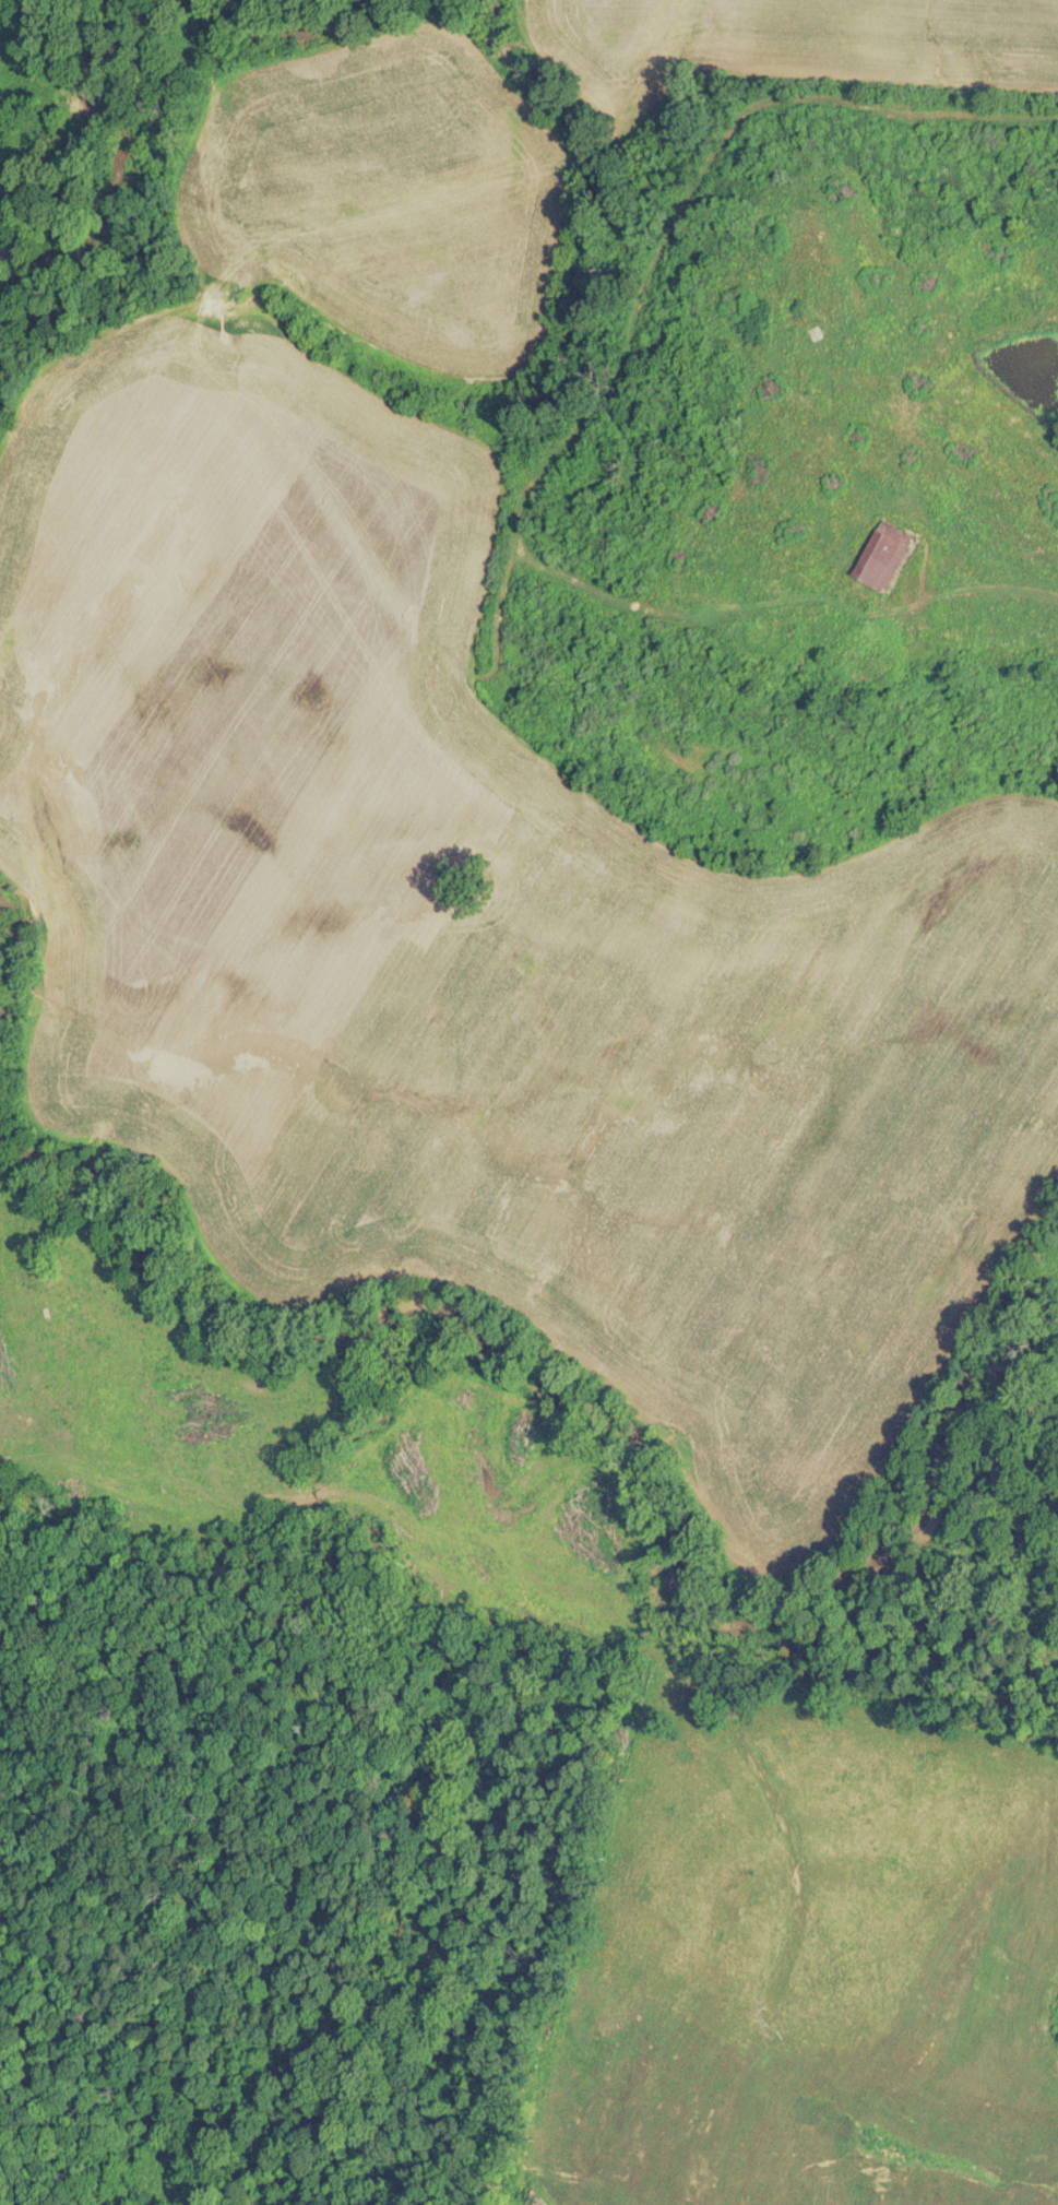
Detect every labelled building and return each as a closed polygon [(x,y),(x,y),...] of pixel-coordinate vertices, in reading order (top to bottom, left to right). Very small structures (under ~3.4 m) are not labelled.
[(854,573),(887,592),(913,545),(879,527),(854,573)]
